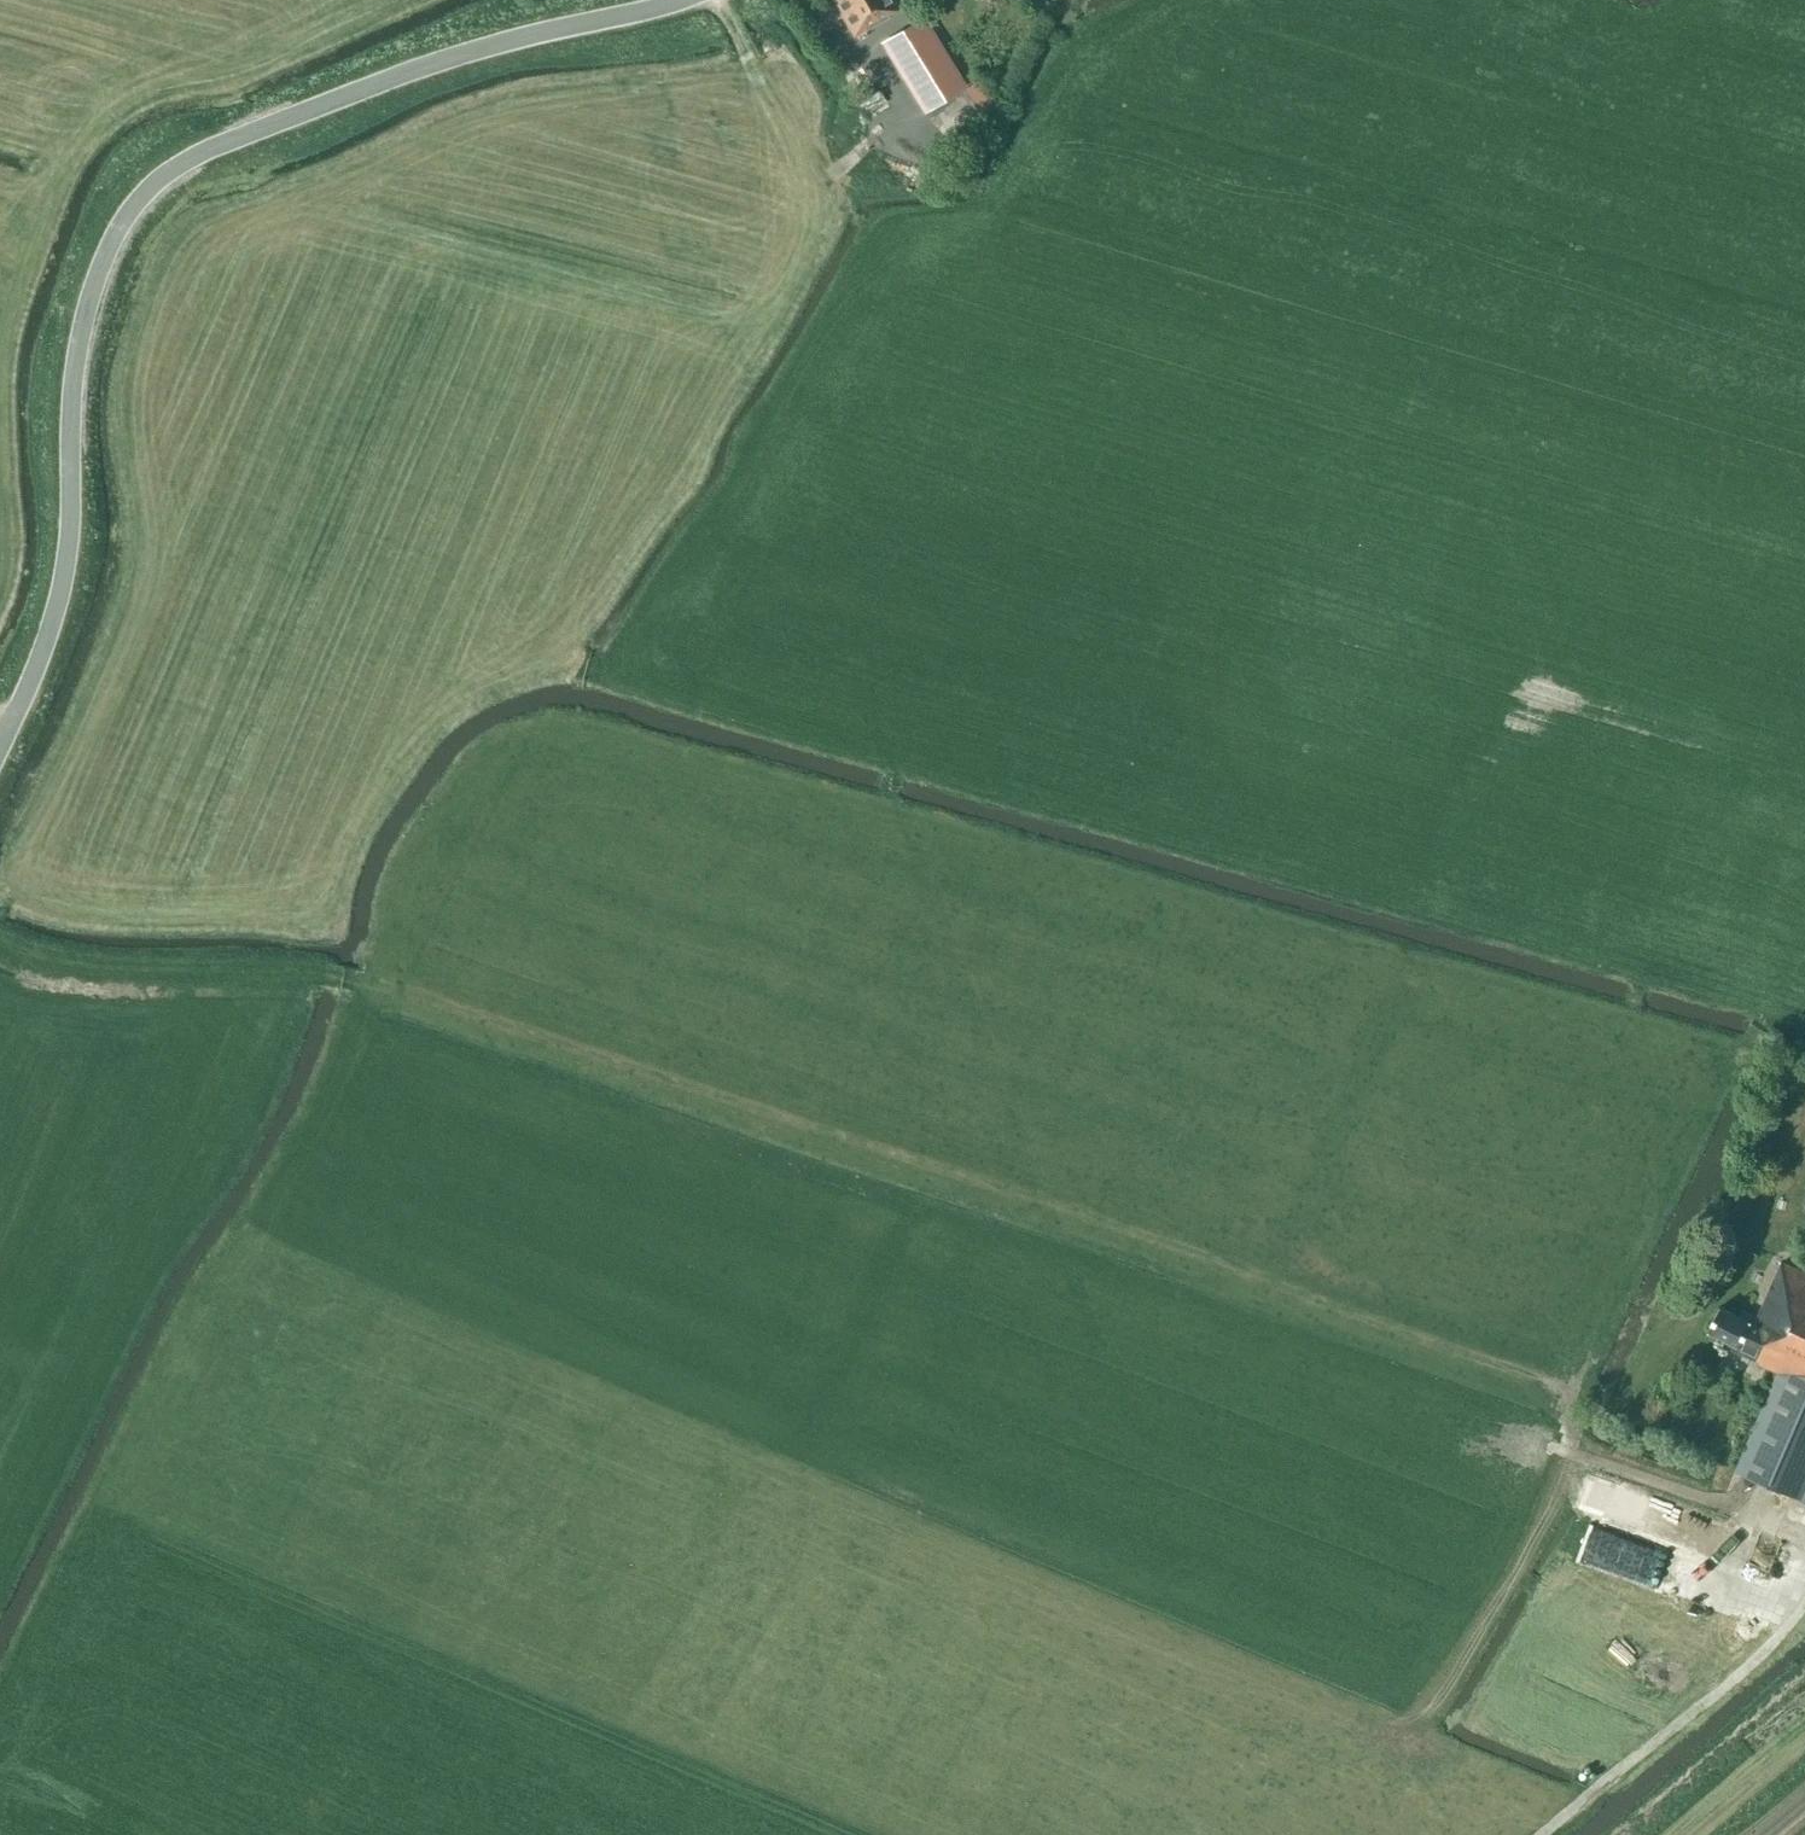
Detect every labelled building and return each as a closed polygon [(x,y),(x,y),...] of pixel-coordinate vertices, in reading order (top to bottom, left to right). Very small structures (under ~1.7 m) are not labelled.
[(899,9),(894,0),(833,0),(853,36),(899,9)] [(913,0),(900,0),(905,8),(914,3),(913,0)] [(924,20),(883,46),(922,108),(962,82),(924,20)] [(879,89),(856,103),(868,121),(890,107),(879,89)] [(1782,1262),(1758,1318),(1742,1311),(1740,1317),(1720,1308),(1709,1332),(1729,1341),(1727,1347),(1760,1361),(1758,1363),(1779,1372),(1736,1470),(1804,1501),(1804,1273),(1782,1262)]
